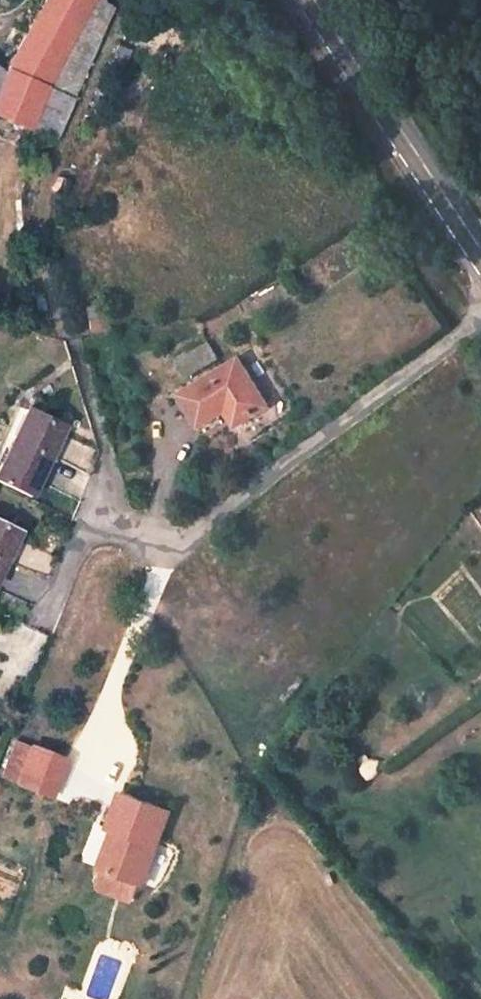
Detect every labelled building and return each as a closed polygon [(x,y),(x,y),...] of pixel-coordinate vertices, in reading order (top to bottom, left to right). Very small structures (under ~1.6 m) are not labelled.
[(31,83),(60,20),(36,0),(34,0),(0,64),(0,84),(23,100),(31,83)] [(60,20),(65,10),(70,0),(36,0),(60,20)] [(87,19),(65,10),(60,20),(31,83),(51,92),(87,19)] [(0,84),(0,122),(14,126),(23,100),(0,84)] [(253,384),(265,401),(292,382),(254,333),(198,374),(223,406),(253,384)] [(69,416),(31,399),(0,473),(39,489),(69,416)] [(31,522),(0,509),(0,578),(6,580),(31,522)] [(72,785),(86,747),(52,734),(38,773),(72,785)] [(167,872),(191,797),(141,781),(130,816),(143,821),(139,836),(132,835),(125,858),(129,859),(146,865),(162,871),(167,872)] [(156,889),(162,871),(146,865),(129,859),(123,878),(156,889)]
